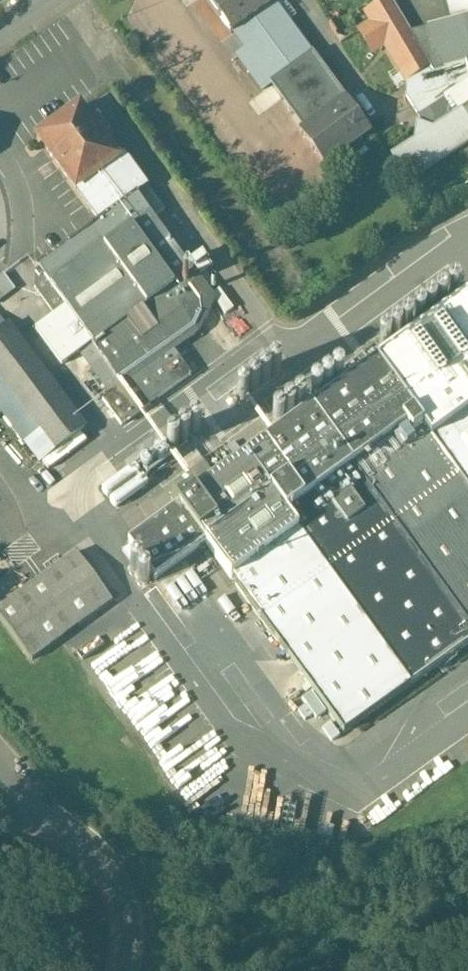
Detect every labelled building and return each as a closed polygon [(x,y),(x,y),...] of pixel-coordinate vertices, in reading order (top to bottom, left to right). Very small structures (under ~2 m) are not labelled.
[(231,35),(240,28),(274,3),(275,2),(274,0),(205,0),(231,35)] [(390,0),(388,0),(367,13),(408,81),(430,68),(390,0)] [(450,22),(410,32),(434,72),(466,64),(467,74),(467,0),(444,0),(450,22)] [(311,54),(274,3),(240,28),(277,78),(311,54)] [(277,78),(269,84),(302,129),(303,130),(346,99),(312,52),(311,54),(277,78)] [(408,81),(406,97),(417,114),(467,81),(467,74),(466,64),(434,72),(433,73),(430,68),(408,81)] [(346,99),(303,130),(302,129),(299,131),(324,166),(371,132),(346,99)] [(124,154),(117,158),(106,143),(112,138),(98,118),(91,123),(80,108),(81,107),(79,106),(51,127),(39,136),(38,136),(37,137),(76,190),(99,222),(92,227),(91,227),(36,267),(37,269),(38,269),(40,271),(35,274),(35,287),(55,315),(36,329),(62,365),(80,352),(110,394),(102,399),(121,425),(191,375),(184,366),(185,365),(173,350),(198,332),(212,305),(211,296),(194,273),(209,263),(203,254),(188,265),(137,194),(148,187),(124,154)] [(415,141),(391,156),(408,181),(467,142),(467,106),(433,129),(418,124),(415,141)] [(164,210),(148,187),(139,194),(155,216),(164,210)] [(192,248),(167,213),(158,219),(184,254),(192,248)] [(14,289),(3,274),(0,276),(0,300),(14,289)] [(427,299),(425,299),(423,300),(422,302),(421,303),(421,305),(421,308),(423,309),(424,310),(426,311),(428,311),(430,310),(432,308),(433,306),(433,304),(432,302),(431,301),(429,299),(427,299)] [(417,310),(415,309),(413,309),(411,309),(409,310),(408,312),(407,314),(407,316),(408,318),(409,319),(411,320),(413,321),(415,320),(417,319),(418,318),(419,316),(419,314),(418,312),(417,310)] [(404,317),(402,316),(400,317),(398,318),(397,320),(397,322),(397,324),(397,326),(399,327),(401,328),(403,328),(405,328),(407,327),(408,325),(408,323),(408,321),(407,319),(406,318),(404,317)] [(392,324),(390,325),(388,326),(387,327),(386,329),(386,331),(387,333),(388,335),(390,336),(392,336),(394,336),(396,335),(397,333),(398,331),(398,329),(397,327),(396,326),(394,325),(392,324)] [(6,326),(0,331),(0,404),(42,461),(84,430),(6,325),(6,326)] [(383,332),(381,332),(379,333),(377,334),(376,335),(375,337),(376,339),(376,341),(378,343),(380,344),(382,344),(384,343),(386,342),(387,341),(387,339),(387,336),(386,335),(385,333),(383,332)] [(87,367),(80,357),(76,360),(83,370),(87,367)] [(274,360),(272,359),(270,360),(268,361),(267,362),(266,363),(266,364),(265,366),(266,367),(266,369),(268,370),(269,371),(272,372),(274,371),(276,370),(277,369),(277,367),(278,365),(277,362),(275,361),(274,360)] [(377,363),(312,410),(352,465),(417,418),(416,417),(377,363)] [(264,368),(262,367),(260,367),(258,368),(257,369),(256,370),(255,372),(255,373),(255,375),(256,376),(257,378),(258,378),(259,379),(261,379),(263,379),(264,378),(266,376),(267,373),(266,371),(265,369),(264,368)] [(336,367),(334,367),(332,367),(330,368),(329,370),(328,372),(328,374),(329,376),(330,377),(332,378),(334,379),(336,378),(338,377),(339,375),(340,374),(340,371),(339,370),(338,368),(336,367)] [(325,375),(323,374),(321,375),(319,376),(318,377),(317,379),(317,381),(318,383),(320,385),(321,386),(323,386),(326,386),(327,385),(329,383),(329,381),(329,379),(329,377),(327,375),(325,375)] [(252,375),(250,375),(247,376),(246,377),(245,378),(244,380),(244,381),(244,383),(245,385),(247,386),(248,387),(250,387),(253,386),(254,385),(255,384),(256,382),(256,381),(256,379),(255,378),(253,376),(252,375)] [(416,417),(417,418),(467,489),(467,379),(416,417)] [(313,382),(311,382),(309,383),(307,385),(307,387),(307,389),(307,391),(309,393),(311,394),(313,394),(315,394),(317,392),(318,391),(319,389),(319,387),(318,385),(316,383),(315,382),(313,382)] [(241,383),(239,383),(237,383),(236,384),(235,385),(234,386),(233,388),(234,390),(234,391),(234,392),(236,393),(237,394),(239,395),(240,395),(241,395),(243,394),(245,392),(245,391),(246,389),(245,386),(243,384),(241,383)] [(302,399),(300,398),(298,399),(296,400),(295,401),(294,403),(294,405),(294,406),(295,408),(296,410),(298,410),(300,411),(302,410),(303,410),(305,408),(306,406),(306,404),(306,403),(305,401),(304,400),(302,399)] [(289,406),(287,407),(285,408),(284,409),(283,411),(283,413),(284,414),(284,416),(285,417),(286,418),(288,418),(289,418),(291,418),(293,417),(294,416),(295,415),(295,414),(295,412),(295,411),(294,409),(293,408),(292,407),(291,407),(289,406)] [(352,465),(312,410),(246,458),(286,513),(352,465)] [(284,417),(282,415),(281,414),(278,414),(276,415),(274,416),(273,417),(273,419),(272,420),(273,422),(273,423),(274,424),(276,426),(278,426),(280,426),(281,426),(283,425),(284,423),(284,421),(285,420),(284,418),(284,417)] [(417,418),(352,465),(467,626),(467,489),(417,418)] [(195,422),(192,423),(191,423),(190,425),(189,427),(189,428),(189,430),(190,431),(191,433),(193,434),(195,434),(198,434),(199,433),(200,432),(201,431),(202,428),(201,427),(201,425),(199,423),(198,422),(195,422)] [(186,430),(184,430),(182,431),(180,431),(179,433),(178,435),(178,437),(178,438),(179,439),(179,441),(181,442),(183,442),(184,443),(186,442),(187,441),(188,441),(189,439),(190,438),(190,436),(190,435),(189,433),(188,432),(187,431),(186,430)] [(175,439),(172,439),(170,439),(168,441),(167,442),(167,444),(167,445),(167,446),(167,448),(168,449),(170,450),(172,451),(174,450),(176,450),(177,449),(178,447),(178,446),(179,444),(178,443),(178,442),(177,440),(175,439)] [(163,447),(161,447),(159,447),(157,448),(156,450),(156,451),(155,453),(155,454),(156,456),(157,457),(159,458),(161,459),(164,458),(165,457),(167,456),(167,453),(167,451),(167,450),(165,448),(163,447)] [(151,455),(149,455),(148,456),(146,456),(145,458),(144,461),(145,464),(147,466),(148,467),(149,467),(150,467),(151,467),(153,466),(154,465),(155,464),(156,462),(156,461),(156,459),(155,458),(153,456),(151,455)] [(246,458),(196,494),(190,485),(172,498),(179,506),(205,543),(204,543),(343,734),(410,685),(286,513),(246,458)] [(352,465),(286,513),(410,685),(467,644),(467,626),(352,465)] [(179,506),(129,542),(155,579),(204,543),(205,543),(179,506)] [(0,608),(0,619),(31,661),(112,601),(76,552),(0,608)] [(133,566),(131,566),(129,566),(127,568),(126,569),(125,571),(125,574),(126,576),(128,577),(130,578),(132,578),(134,577),(136,576),(137,574),(137,572),(137,570),(135,568),(133,566)] [(141,577),(139,577),(137,577),(135,579),(133,580),(133,582),(133,584),(134,586),(135,588),(137,589),(139,589),(141,589),(143,588),(144,586),(145,584),(145,582),(144,580),(143,578),(141,577)]
